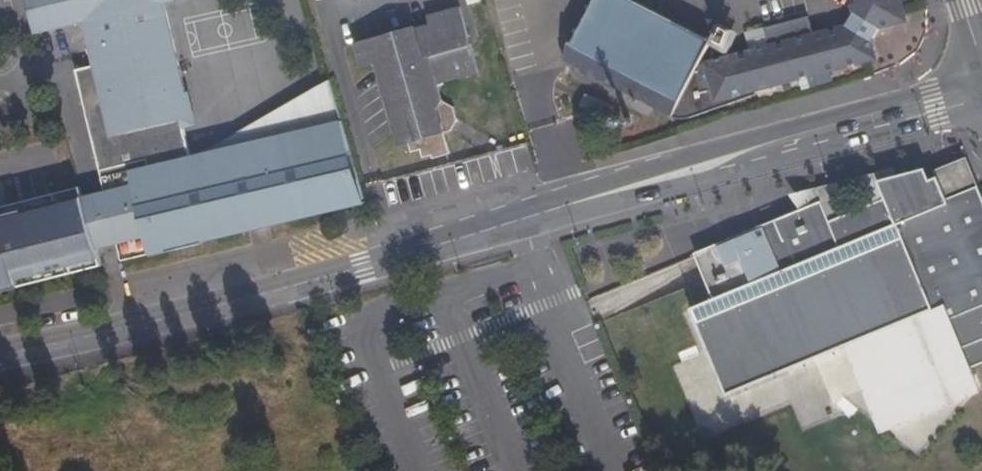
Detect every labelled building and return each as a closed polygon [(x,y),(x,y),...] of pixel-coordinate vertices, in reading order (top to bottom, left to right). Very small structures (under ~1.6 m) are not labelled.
[(47,36),(38,0),(25,0),(34,39),(47,36)] [(47,36),(57,34),(47,0),(38,0),(47,36)] [(336,219),(369,210),(345,129),(334,131),(332,126),(248,145),(250,151),(245,151),(246,158),(225,162),(225,156),(198,162),(197,157),(189,120),(176,123),(172,99),(193,93),(174,4),(173,0),(47,0),(57,34),(91,25),(102,70),(84,74),(113,196),(124,247),(128,266),(171,256),(171,259),(209,250),(209,247),(250,238),(336,219)] [(716,40),(638,0),(601,0),(568,62),(675,117),(684,119),(698,117),(714,112),(741,101),(759,92),(758,88),(878,57),(873,40),(881,26),(908,20),(902,0),(853,0),(857,15),(847,26),(816,35),(809,15),(805,17),(769,27),(772,46),(706,61),(716,40)] [(427,15),(429,24),(353,44),(360,68),(375,63),(398,148),(410,144),(413,154),(425,152),(427,159),(434,157),(436,162),(450,157),(444,138),(454,135),(458,122),(455,107),(445,104),(440,84),(479,73),(460,7),(427,15)] [(332,84),(207,155),(197,157),(198,162),(225,156),(225,162),(246,158),(245,151),(250,151),(248,145),(332,126),(334,131),(345,129),(332,84)] [(691,308),(727,396),(845,347),(862,340),(876,372),(871,374),(889,418),(924,404),(921,397),(964,380),(961,372),(973,367),(981,364),(981,194),(967,157),(935,170),(937,177),(932,180),(927,168),(893,176),(892,175),(877,179),(883,194),(885,194),(887,198),(869,205),(848,214),(830,221),(822,201),(801,210),(775,220),(777,224),(765,229),(764,227),(704,252),(722,295),(714,299),(691,308)] [(890,169),(790,195),(801,210),(822,201),(830,221),(848,214),(838,189),(860,184),(869,205),(887,198),(885,194),(883,194),(877,179),(892,175),(890,169)] [(113,196),(105,197),(120,248),(124,247),(113,196)] [(90,201),(102,252),(120,248),(105,197),(90,201)] [(695,253),(714,299),(722,295),(704,252),(764,227),(765,229),(777,224),(775,220),(695,253)] [(104,281),(86,223),(0,241),(0,302),(104,281)] [(973,367),(961,372),(964,380),(921,397),(924,404),(889,418),(871,374),(876,372),(862,340),(845,347),(881,434),(981,392),(981,391),(973,367)]
